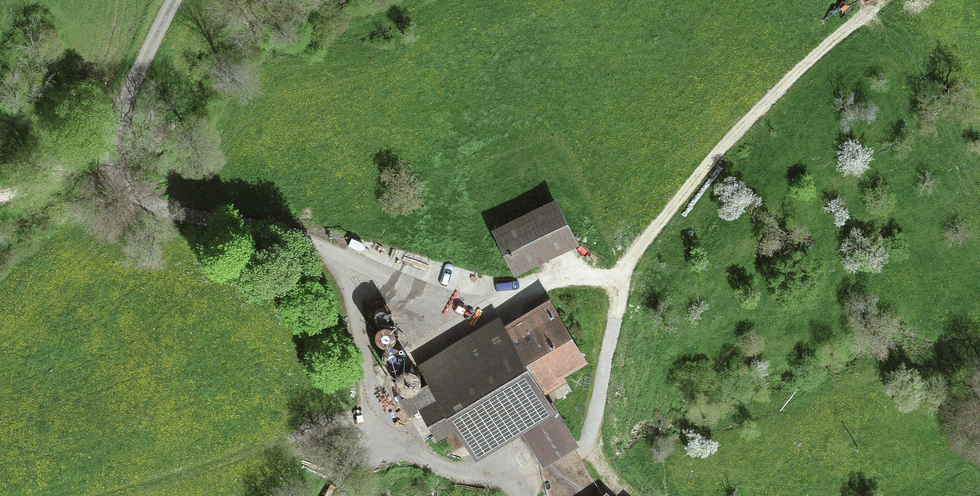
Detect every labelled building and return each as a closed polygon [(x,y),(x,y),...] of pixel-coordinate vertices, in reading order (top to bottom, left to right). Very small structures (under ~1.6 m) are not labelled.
[(494,230),(515,273),(571,246),(550,203),(494,230)] [(533,386),(579,358),(545,303),(502,329),(500,327),(423,373),(440,401),(422,412),(434,433),(453,422),(470,450),(545,405),(533,386)] [(369,313),(369,317),(370,319),(372,320),(374,321),(377,320),(380,318),(381,316),(381,313),(381,311),(379,309),(376,308),(372,309),(370,311),(369,313)] [(392,365),(394,365),(397,362),(399,358),(399,355),(398,351),(396,348),(393,346),(389,345),(385,346),(382,348),(380,352),(379,356),(380,359),(381,362),(384,364),(388,366),(392,365)] [(404,389),(406,388),(409,385),(411,382),(412,378),(411,374),(408,371),(405,369),(401,369),(397,369),(394,371),(392,375),(391,379),(392,382),(393,385),(396,387),(400,389),(404,389)] [(523,429),(543,462),(570,446),(550,413),(523,429)] [(451,448),(454,447),(456,445),(457,442),(457,439),(456,436),(454,434),(451,433),(448,433),(445,435),(443,437),(442,439),(442,442),(443,445),(446,447),(448,448),(451,448)]
